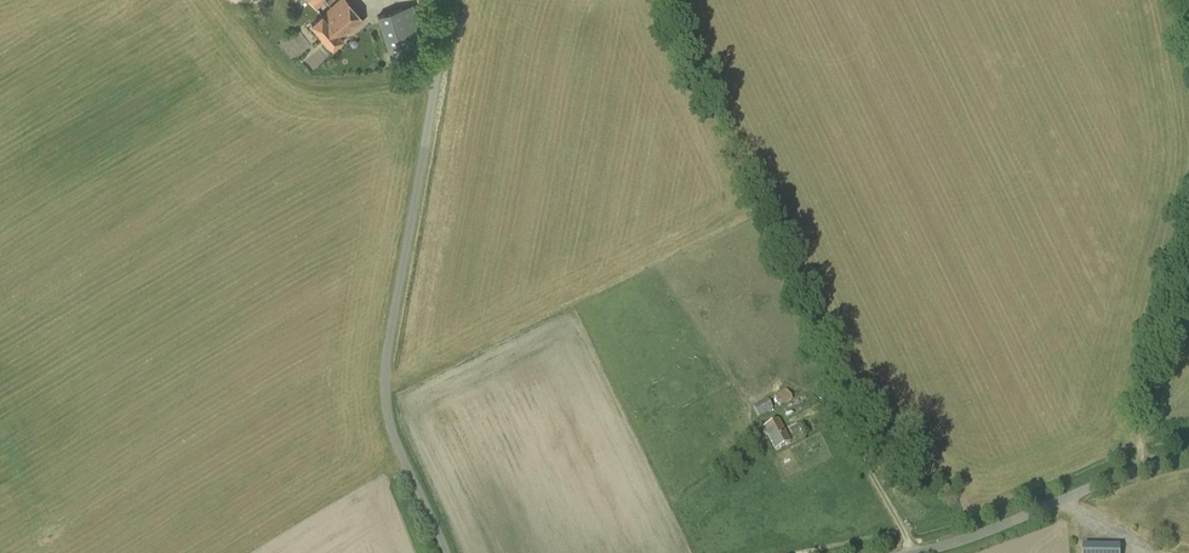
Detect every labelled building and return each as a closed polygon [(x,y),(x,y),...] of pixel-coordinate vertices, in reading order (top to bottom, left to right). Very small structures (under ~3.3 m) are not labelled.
[(343,38),(363,20),(346,0),(340,0),(323,15),(343,38)] [(394,62),(429,52),(414,5),(379,16),(394,62)] [(343,38),(323,15),(322,14),(312,24),(333,48),(344,38),(343,38)] [(779,405),(790,400),(786,388),(774,393),(779,405)] [(758,417),(772,409),(767,399),(753,407),(758,417)] [(776,450),(791,442),(780,420),(765,428),(776,450)] [(1120,545),(1084,545),(1084,552),(1120,552),(1120,545)]
